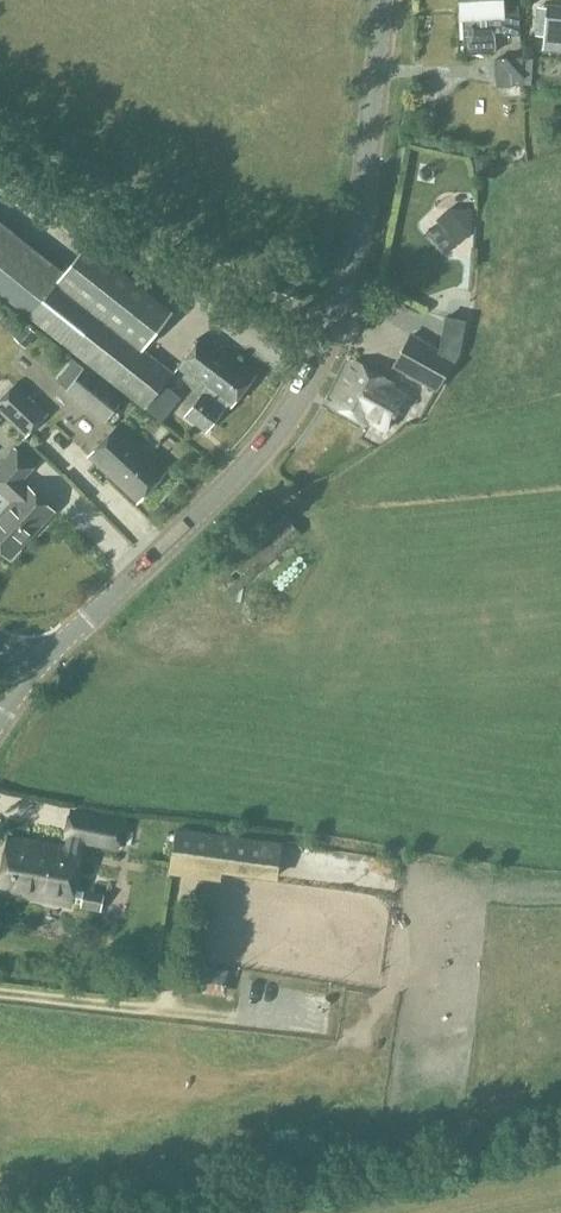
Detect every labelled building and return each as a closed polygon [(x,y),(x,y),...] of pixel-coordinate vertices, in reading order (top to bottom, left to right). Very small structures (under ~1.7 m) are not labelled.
[(463,19),(464,19),(465,54),(496,52),(495,32),(507,32),(507,36),(521,35),(519,6),(503,7),(503,0),(462,0),(463,19)] [(560,51),(560,13),(548,11),(544,50),(560,51)] [(523,76),(522,57),(495,59),(496,78),(523,76)] [(449,209),(441,217),(463,240),(471,233),(472,210),(449,209)] [(0,220),(0,293),(30,317),(65,272),(0,220)] [(88,244),(65,272),(30,317),(161,422),(181,397),(166,385),(174,374),(144,351),(174,312),(88,244)] [(441,352),(454,360),(457,362),(460,356),(467,322),(448,318),(441,352)] [(28,325),(16,338),(27,348),(39,335),(28,325)] [(413,336),(395,367),(437,391),(454,360),(441,352),(413,336)] [(232,408),(256,376),(204,337),(180,369),(207,389),(191,410),(211,425),(227,404),(232,408)] [(387,430),(407,394),(393,386),(394,383),(357,362),(333,403),(371,424),(373,421),(387,430)] [(107,421),(123,400),(85,370),(69,392),(107,421)] [(0,402),(0,410),(27,436),(48,415),(17,385),(0,402)] [(166,472),(118,428),(90,458),(138,502),(166,472)] [(54,512),(21,481),(33,468),(18,455),(0,474),(0,488),(15,503),(0,519),(0,547),(11,557),(54,512)] [(268,520),(210,577),(233,599),(290,543),(268,520)] [(66,848),(32,841),(31,841),(8,837),(0,876),(0,890),(70,904),(81,851),(78,850),(80,840),(117,847),(122,821),(71,811),(66,837),(68,837),(66,848)] [(176,829),(173,851),(170,871),(221,878),(222,868),(276,875),(280,843),(176,829)] [(83,894),(83,909),(100,909),(100,894),(83,894)] [(199,992),(223,991),(222,975),(198,977),(199,992)]
